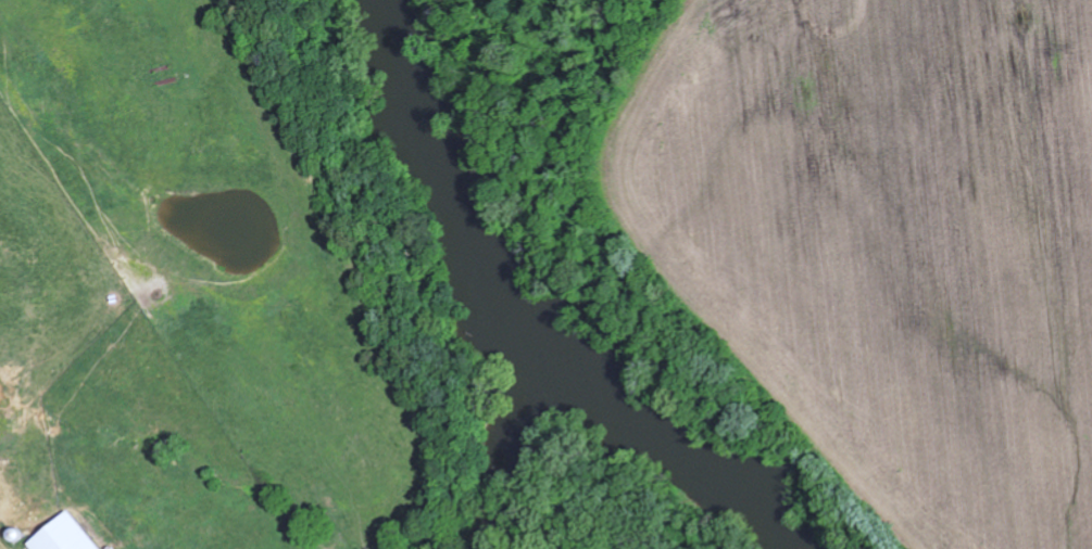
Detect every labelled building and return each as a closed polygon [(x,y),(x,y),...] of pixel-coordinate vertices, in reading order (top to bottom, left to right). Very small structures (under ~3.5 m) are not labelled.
[(66,510),(24,541),(30,548),(95,548),(66,510)]
